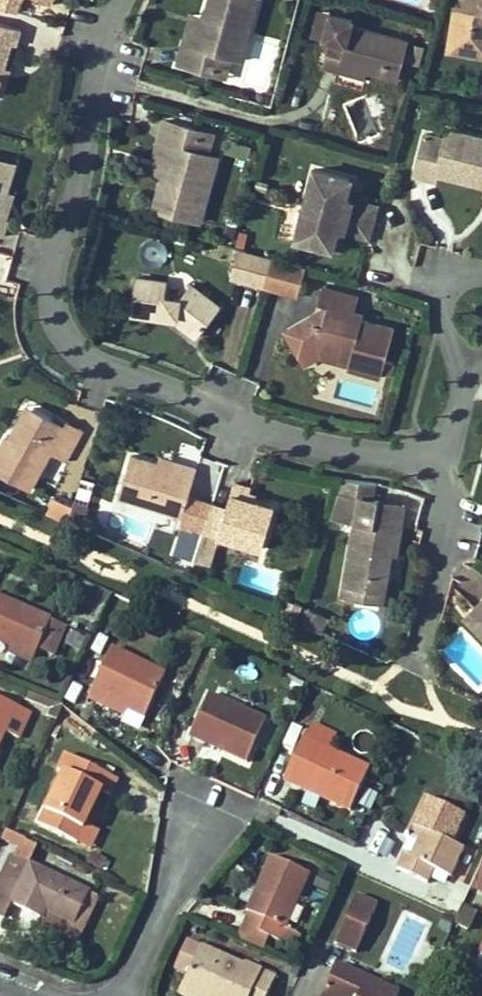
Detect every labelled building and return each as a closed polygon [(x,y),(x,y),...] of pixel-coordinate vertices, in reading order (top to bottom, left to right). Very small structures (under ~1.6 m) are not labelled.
[(16,11),(18,4),(20,0),(0,0),(0,7),(16,11)] [(204,18),(203,19),(209,21),(207,29),(196,26),(191,46),(183,44),(177,65),(214,75),(219,55),(232,58),(241,61),(258,0),(209,0),(204,18)] [(462,8),(455,6),(449,44),(471,48),(472,41),(481,43),(481,0),(464,0),(462,8)] [(331,14),(318,11),(312,35),(324,38),(331,14)] [(203,19),(204,18),(191,14),(183,44),(191,46),(196,26),(207,29),(209,21),(203,19)] [(367,72),(398,80),(408,41),(351,26),(352,20),(331,14),(324,38),(330,40),(322,66),(342,71),(343,65),(367,72)] [(4,68),(11,43),(16,45),(21,29),(0,23),(0,83),(4,68)] [(481,56),(481,43),(472,41),(471,48),(449,44),(447,51),(481,56)] [(419,65),(424,47),(411,44),(406,62),(419,65)] [(219,55),(214,75),(226,78),(232,58),(219,55)] [(366,78),(367,72),(343,65),(342,71),(366,78)] [(1,97),(9,70),(4,68),(0,83),(0,96),(1,97)] [(422,101),(420,111),(432,114),(434,104),(422,101)] [(153,208),(199,221),(218,157),(210,154),(196,151),(202,130),(165,120),(159,142),(166,144),(161,163),(172,167),(169,175),(163,173),(163,175),(153,208)] [(196,151),(210,154),(216,134),(202,130),(196,151)] [(414,175),(436,180),(438,174),(481,186),(481,138),(448,130),(445,139),(425,133),(414,175)] [(166,144),(159,142),(151,171),(163,175),(163,173),(169,175),(172,167),(161,163),(166,144)] [(7,192),(16,162),(0,158),(0,213),(7,192)] [(368,238),(377,206),(352,200),(346,198),(351,179),(314,169),(295,240),(332,249),(337,230),(343,232),(368,238)] [(346,198),(352,200),(357,181),(351,179),(346,198)] [(257,180),(255,189),(266,191),(268,182),(257,180)] [(0,213),(0,217),(5,219),(13,194),(7,192),(0,213)] [(240,210),(231,208),(223,235),(232,238),(240,210)] [(343,232),(337,230),(332,249),(338,251),(343,232)] [(236,246),(244,248),(247,233),(239,231),(236,246)] [(230,278),(264,287),(272,258),(238,248),(230,278)] [(298,296),(306,267),(272,258),(264,287),(298,296)] [(130,315),(161,319),(162,314),(176,315),(175,321),(197,337),(220,305),(190,283),(179,299),(164,297),(166,282),(135,278),(130,315)] [(323,282),(322,287),(357,297),(358,292),(323,282)] [(327,306),(317,345),(352,355),(349,363),(348,368),(380,377),(394,329),(361,320),(362,315),(353,312),(357,297),(322,287),(317,304),(327,306)] [(305,358),(314,354),(317,345),(327,306),(289,327),(305,358)] [(352,355),(317,345),(314,354),(349,363),(352,355)] [(9,437),(15,440),(33,408),(27,405),(9,437)] [(29,489),(50,452),(65,460),(82,429),(67,421),(65,425),(33,407),(33,408),(15,440),(9,437),(6,435),(0,446),(0,473),(29,489)] [(118,497),(182,516),(180,524),(183,525),(175,554),(195,560),(204,531),(212,504),(188,497),(196,469),(180,464),(178,470),(158,464),(130,455),(118,497)] [(158,464),(178,470),(180,464),(160,458),(158,464)] [(226,509),(212,504),(204,531),(261,549),(274,507),(255,501),(248,499),(250,492),(251,488),(234,482),(226,509)] [(250,492),(248,499),(255,501),(257,494),(250,492)] [(378,500),(338,493),(331,518),(355,522),(341,597),(381,604),(390,554),(396,555),(400,530),(374,525),(378,500)] [(68,523),(72,506),(54,498),(47,514),(68,523)] [(404,505),(378,500),(374,525),(400,530),(404,505)] [(87,506),(74,502),(72,506),(68,523),(80,528),(87,506)] [(218,536),(204,531),(195,560),(204,563),(210,565),(218,536)] [(204,563),(195,560),(192,569),(201,572),(204,563)] [(334,604),(348,607),(350,599),(335,596),(334,604)] [(11,647),(35,657),(39,649),(53,655),(66,627),(0,598),(0,642),(11,647)] [(467,616),(481,631),(481,601),(467,616)] [(296,607),(288,605),(285,616),(293,618),(296,607)] [(324,616),(308,609),(301,624),(318,631),(324,616)] [(64,642),(80,651),(86,640),(71,631),(64,642)] [(35,657),(11,647),(9,652),(33,662),(35,657)] [(88,699),(104,706),(107,700),(145,718),(165,674),(111,649),(88,699)] [(289,685),(302,692),(306,684),(292,678),(289,685)] [(48,716),(57,720),(63,705),(28,692),(25,701),(50,711),(48,716)] [(189,737),(205,744),(207,739),(225,747),(223,752),(247,763),(266,721),(209,695),(189,737)] [(5,732),(19,738),(30,713),(0,699),(0,744),(5,732)] [(124,716),(127,710),(107,700),(104,706),(124,716)] [(305,740),(329,751),(336,737),(312,725),(305,740)] [(205,744),(223,752),(225,747),(207,739),(205,744)] [(350,811),(369,770),(329,751),(305,740),(303,739),(284,780),(300,787),(302,783),(323,793),(321,797),(350,811)] [(91,767),(84,781),(65,772),(40,825),(77,843),(77,841),(85,826),(102,791),(110,795),(118,780),(91,767)] [(300,787),(309,791),(321,797),(323,793),(302,783),(300,787)] [(359,805),(371,810),(378,795),(366,789),(359,805)] [(427,797),(409,835),(418,839),(410,857),(404,853),(396,869),(428,883),(434,870),(451,877),(464,848),(453,843),(465,815),(427,797)] [(85,826),(77,841),(91,848),(98,833),(85,826)] [(100,869),(105,861),(92,854),(88,863),(100,869)] [(1,875),(0,877),(0,917),(4,920),(12,904),(40,918),(42,919),(48,907),(53,910),(51,914),(75,925),(89,894),(11,856),(1,875)] [(286,929),(310,875),(271,857),(246,911),(252,914),(266,920),(260,933),(266,936),(295,949),(301,935),(286,929)] [(472,886),(481,891),(481,864),(472,886)] [(42,919),(40,918),(38,923),(78,942),(99,898),(89,894),(75,925),(51,914),(53,910),(48,907),(42,919)] [(356,953),(377,904),(356,895),(335,943),(356,953)] [(463,907),(455,924),(467,930),(475,912),(463,907)] [(261,949),(266,936),(260,933),(266,920),(252,914),(240,939),(261,949)] [(445,915),(439,928),(449,932),(454,920),(445,915)] [(175,970),(189,976),(201,948),(187,942),(175,970)] [(189,976),(182,990),(184,991),(196,995),(267,995),(275,979),(244,965),(243,967),(201,948),(189,976)] [(283,971),(296,977),(300,969),(287,963),(283,971)] [(323,993),(329,995),(398,995),(399,993),(337,964),(323,993)]
